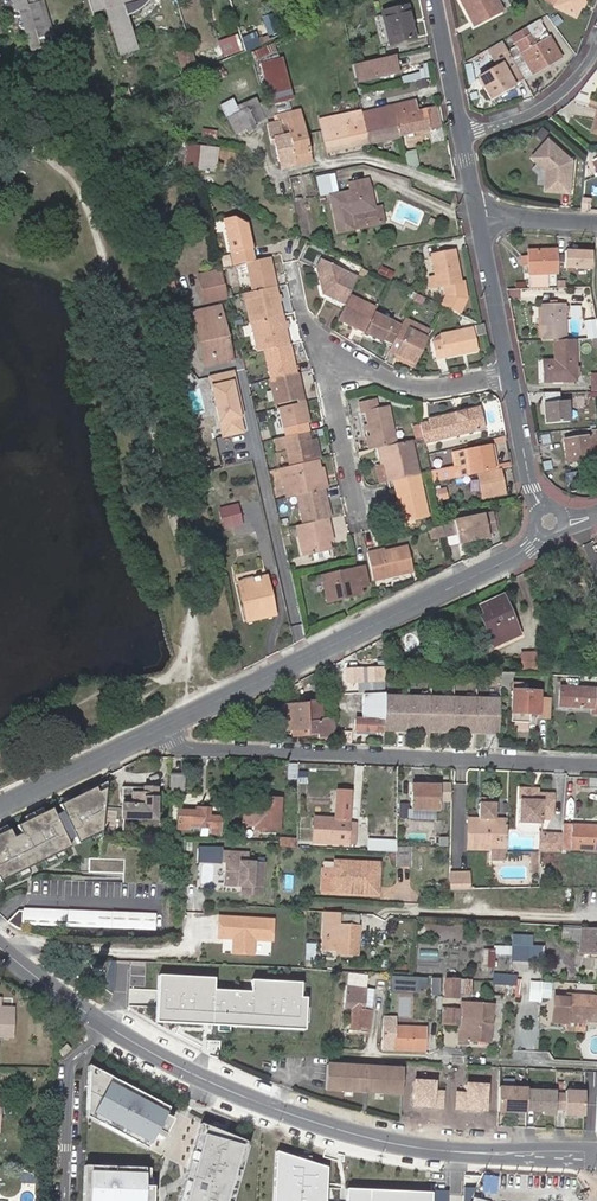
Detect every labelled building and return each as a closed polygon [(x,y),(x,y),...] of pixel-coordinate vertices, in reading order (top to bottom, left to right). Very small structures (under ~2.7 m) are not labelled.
[(26,0),(13,0),(16,11),(21,10),(33,51),(42,48),(39,37),(38,34),(35,26),(30,7),(29,8),(26,0)] [(30,6),(30,7),(35,26),(38,34),(39,37),(54,33),(45,1),(42,2),(41,0),(32,0),(34,5),(30,6)] [(94,11),(107,7),(121,52),(136,47),(127,15),(138,10),(145,6),(148,2),(150,0),(91,0),(94,11)] [(474,25),(502,11),(496,0),(462,0),(474,25)] [(555,3),(554,5),(575,17),(580,7),(583,0),(557,0),(555,3)] [(583,0),(580,7),(585,10),(589,3),(583,0)] [(413,41),(406,9),(382,14),(387,46),(413,41)] [(549,37),(538,18),(524,26),(535,45),(549,37)] [(511,59),(522,78),(533,72),(535,72),(542,68),(540,65),(550,59),(551,62),(561,56),(549,37),(535,45),(524,26),(510,35),(517,47),(521,53),(511,59)] [(39,37),(42,48),(57,44),(54,33),(39,37)] [(239,34),(231,38),(219,42),(220,44),(224,53),(225,54),(243,48),(239,34)] [(491,97),(522,78),(511,59),(500,41),(487,48),(497,64),(478,75),(491,97)] [(274,42),(261,48),(263,57),(278,51),(274,42)] [(202,64),(224,53),(220,44),(217,45),(198,53),(202,64)] [(49,46),(42,48),(48,71),(56,69),(49,46)] [(194,47),(179,50),(184,69),(198,66),(194,47)] [(517,47),(507,53),(511,59),(521,53),(517,47)] [(261,48),(253,52),(255,61),(263,57),(261,48)] [(281,57),(264,61),(273,103),(292,99),(281,57)] [(392,57),(350,67),(351,71),(353,82),(354,82),(395,73),(392,57)] [(540,65),(542,68),(551,62),(550,59),(540,65)] [(273,103),(264,61),(259,63),(269,105),(273,103)] [(427,63),(420,64),(422,79),(430,77),(427,63)] [(129,87),(123,89),(125,97),(132,95),(129,87)] [(260,121),(263,120),(258,106),(255,100),(235,107),(231,100),(219,106),(234,134),(244,129),(253,125),(260,121)] [(399,137),(394,118),(421,112),(419,103),(392,108),(360,116),(366,144),(399,137)] [(276,117),(274,108),(266,109),(264,104),(258,106),(263,120),(276,117)] [(438,128),(433,109),(421,112),(394,118),(399,137),(438,128)] [(301,123),(299,114),(298,111),(276,117),(277,121),(278,121),(280,127),(283,126),(284,126),(284,127),(285,127),(301,123)] [(360,116),(360,113),(320,122),(327,153),(366,144),(360,116)] [(279,164),(294,160),(288,137),(285,137),(284,132),(286,132),(285,127),(284,127),(283,128),(279,129),(278,123),(266,125),(271,145),(274,145),(279,164)] [(294,160),(309,157),(301,123),(285,127),(286,132),(284,132),(285,137),(288,137),(294,160)] [(244,129),(246,133),(254,128),(253,125),(244,129)] [(200,127),(197,138),(211,141),(213,130),(200,127)] [(149,137),(137,137),(138,145),(150,145),(149,137)] [(574,161),(550,137),(534,155),(548,169),(547,194),(572,195),(574,161)] [(180,166),(194,168),(198,145),(184,144),(180,166)] [(198,145),(194,168),(211,170),(213,161),(214,148),(198,145)] [(295,166),(310,163),(309,157),(294,160),(295,166)] [(280,170),(295,166),(294,160),(279,164),(280,170)] [(213,161),(211,170),(221,172),(222,162),(213,161)] [(335,172),(326,173),(331,194),(340,192),(335,172)] [(325,174),(313,176),(319,198),(326,197),(330,196),(325,174)] [(375,210),(368,181),(349,185),(351,195),(331,199),(339,234),(384,223),(380,208),(375,210)] [(326,197),(319,198),(321,208),(329,206),(326,197)] [(246,233),(247,232),(245,222),(236,216),(223,219),(231,252),(233,264),(241,263),(242,263),(253,260),(251,248),(249,238),(247,238),(246,233)] [(558,270),(558,248),(557,248),(529,249),(529,254),(530,264),(531,272),(548,270),(558,270)] [(450,273),(454,272),(449,250),(427,255),(430,277),(426,278),(427,286),(452,281),(450,273)] [(592,268),(593,251),(567,250),(565,266),(592,268)] [(253,260),(242,263),(241,263),(243,274),(247,273),(251,291),(274,286),(268,257),(253,260)] [(348,294),(355,279),(318,260),(315,267),(322,294),(327,296),(343,304),(348,294)] [(371,262),(368,269),(386,278),(389,271),(371,262)] [(211,282),(219,280),(216,269),(200,273),(202,284),(211,282)] [(548,270),(531,272),(532,288),(549,287),(548,270)] [(211,282),(214,297),(222,295),(219,280),(211,282)] [(244,293),(250,323),(252,322),(283,315),(280,303),(279,297),(276,285),(274,286),(251,291),(244,293)] [(414,292),(411,298),(421,303),(424,297),(414,292)] [(341,310),(336,319),(362,332),(372,311),(374,307),(348,294),(343,304),(341,310)] [(343,304),(327,296),(325,302),(341,310),(343,304)] [(540,304),(541,340),(555,339),(567,339),(566,303),(540,304)] [(215,304),(190,309),(201,362),(227,357),(215,304)] [(581,305),(572,305),(572,314),(582,314),(581,305)] [(362,332),(362,333),(380,343),(382,338),(390,342),(399,324),(372,311),(362,332)] [(252,322),(258,351),(265,349),(285,345),(290,344),(286,328),(285,323),(283,315),(252,322)] [(388,348),(387,350),(395,354),(412,363),(425,337),(407,329),(410,323),(401,319),(401,320),(399,324),(390,342),(389,345),(388,347),(388,348)] [(589,322),(591,337),(596,336),(596,320),(589,322)] [(425,337),(428,331),(410,323),(407,329),(425,337)] [(476,334),(482,333),(481,324),(479,323),(473,324),(476,334)] [(434,359),(476,351),(471,329),(439,335),(440,341),(431,343),(434,359)] [(382,338),(380,343),(388,347),(389,345),(390,342),(382,338)] [(577,379),(575,339),(567,339),(555,339),(556,357),(557,365),(545,366),(545,380),(577,379)] [(297,373),(291,344),(290,344),(285,345),(265,349),(271,379),(297,373)] [(393,357),(411,366),(412,363),(395,354),(393,357)] [(557,365),(556,357),(545,357),(545,366),(557,365)] [(233,370),(206,376),(220,437),(247,431),(233,370)] [(271,379),(268,379),(274,403),(297,398),(302,393),(298,373),(297,373),(271,379)] [(559,392),(542,392),(546,423),(569,420),(567,400),(560,400),(559,392)] [(382,446),(392,444),(385,407),(375,410),(373,401),(357,404),(359,413),(363,412),(366,424),(362,425),(363,431),(367,430),(369,436),(371,449),(377,448),(378,447),(382,446)] [(299,403),(279,407),(284,428),(309,423),(304,402),(299,403)] [(427,418),(427,421),(432,441),(484,429),(478,407),(427,418)] [(427,421),(417,424),(420,437),(421,444),(432,441),(427,421)] [(420,437),(417,425),(410,427),(414,439),(420,437)] [(565,437),(568,461),(593,458),(593,455),(596,455),(596,430),(593,430),(593,434),(565,437)] [(308,431),(282,437),(289,465),(290,465),(318,459),(321,458),(319,449),(313,451),(310,439),(308,431)] [(285,448),(282,437),(272,439),(275,451),(285,448)] [(316,437),(310,439),(313,451),(319,449),(316,437)] [(380,461),(384,481),(392,480),(415,475),(415,474),(411,454),(408,440),(392,444),(382,446),(385,460),(380,461)] [(476,473),(492,469),(488,446),(464,450),(469,474),(476,473)] [(438,454),(428,457),(430,466),(440,464),(438,454)] [(428,472),(424,456),(416,458),(420,473),(428,472)] [(288,465),(280,467),(287,497),(296,495),(324,489),(327,488),(325,479),(322,479),(320,468),(318,459),(290,465),(289,465),(288,465)] [(502,491),(497,468),(492,469),(476,473),(481,496),(502,491)] [(415,475),(392,480),(400,520),(424,516),(415,475)] [(328,518),(331,517),(324,489),(296,495),(303,523),(328,518)] [(237,520),(233,502),(215,507),(219,525),(237,520)] [(490,512),(439,523),(440,526),(441,534),(454,531),(456,542),(469,539),(468,537),(472,536),(472,539),(486,536),(485,532),(494,530),(490,512)] [(303,523),(296,525),(303,555),(307,554),(327,550),(331,549),(329,541),(328,537),(332,537),(328,518),(303,523)] [(441,534),(440,526),(431,528),(433,540),(442,539),(441,534)] [(431,528),(425,529),(428,542),(433,540),(431,528)] [(371,552),(365,553),(371,581),(411,572),(405,547),(381,552),(375,554),(374,551),(371,552)] [(327,550),(307,554),(309,561),(329,557),(327,550)] [(343,594),(344,598),(360,594),(359,587),(367,585),(363,568),(320,577),(324,598),(343,594)] [(263,572),(233,580),(243,618),(272,611),(263,572)] [(506,625),(510,632),(519,627),(499,590),(476,603),(480,609),(476,611),(489,634),(489,635),(506,625)] [(325,602),(344,598),(343,594),(324,598),(325,602)] [(493,641),(510,632),(506,625),(489,635),(493,641)] [(402,653),(394,653),(393,662),(402,662),(402,653)] [(535,653),(519,654),(521,670),(537,669),(535,653)] [(346,682),(383,680),(383,669),(345,672),(346,682)] [(502,673),(500,688),(507,688),(508,680),(514,680),(514,674),(502,673)] [(475,710),(476,701),(476,693),(470,692),(470,686),(461,684),(460,690),(463,691),(462,700),(453,700),(451,734),(474,735),(475,710)] [(559,687),(558,706),(592,708),(591,713),(596,714),(596,690),(593,690),(559,687)] [(500,702),(484,701),(485,694),(476,693),(476,701),(475,710),(474,735),(497,736),(500,702)] [(537,718),(549,718),(550,700),(537,699),(537,694),(512,693),(511,714),(511,721),(529,721),(529,715),(537,715),(537,717),(537,718)] [(383,712),(382,732),(405,732),(407,698),(384,697),(383,712)] [(405,732),(428,733),(430,699),(407,698),(405,732)] [(451,734),(453,700),(430,699),(428,733),(451,734)] [(280,705),(281,729),(291,729),(291,735),(317,734),(317,738),(328,737),(327,719),(320,720),(320,707),(316,707),(316,703),(306,704),(280,705)] [(354,731),(382,732),(383,712),(363,711),(362,719),(355,719),(354,731)] [(287,763),(286,782),(294,782),(295,764),(287,763)] [(170,774),(170,793),(183,793),(184,775),(170,774)] [(411,810),(436,810),(437,786),(423,786),(423,784),(412,783),(411,810)] [(102,834),(103,785),(56,807),(60,816),(71,838),(75,846),(102,834)] [(120,799),(120,820),(154,821),(155,788),(144,788),(144,794),(132,794),(132,800),(120,799)] [(120,788),(120,799),(132,800),(132,794),(144,794),(144,788),(120,788)] [(532,791),(519,791),(518,819),(541,820),(551,821),(552,797),(537,796),(532,796),(532,791)] [(243,805),(242,813),(242,825),(255,826),(255,830),(279,830),(280,811),(280,800),(264,799),(264,806),(255,806),(243,805)] [(468,822),(468,830),(467,851),(490,852),(504,852),(505,852),(506,823),(493,822),(494,806),(486,806),(478,805),(477,822),(468,822)] [(201,816),(211,816),(211,808),(201,808),(201,812),(201,816)] [(0,835),(0,883),(25,870),(21,862),(28,859),(32,867),(68,850),(64,842),(53,819),(49,811),(13,828),(17,836),(10,840),(6,831),(0,835)] [(219,816),(211,816),(201,816),(201,812),(178,811),(178,823),(199,824),(199,828),(207,828),(207,833),(219,833),(219,816)] [(71,838),(60,816),(53,819),(64,842),(71,838)] [(346,844),(347,824),(348,819),(313,817),(312,842),(316,842),(346,844)] [(562,855),(569,855),(570,842),(575,843),(575,849),(581,850),(596,850),(596,828),(564,826),(562,855)] [(562,838),(547,837),(545,854),(561,855),(562,838)] [(384,842),(367,841),(366,851),(384,852),(384,842)] [(397,848),(397,853),(397,866),(410,866),(410,848),(397,848)] [(248,854),(222,852),(222,862),(226,863),(224,886),(242,887),(249,888),(249,896),(261,897),(263,865),(247,864),(248,854)] [(504,852),(490,852),(490,864),(504,864),(504,852)] [(32,867),(28,859),(21,862),(25,870),(32,867)] [(127,859),(91,860),(91,874),(127,874),(127,859)] [(353,885),(378,886),(379,864),(334,861),(333,874),(322,874),(321,889),(333,889),(332,892),(353,893),(353,885)] [(470,876),(449,877),(448,892),(470,892),(470,876)] [(378,894),(378,886),(353,885),(353,893),(378,894)] [(157,913),(23,907),(22,924),(157,930),(157,913)] [(337,947),(337,954),(355,954),(358,917),(339,916),(323,915),(322,936),(338,937),(337,947)] [(273,920),(219,916),(217,937),(233,939),(232,953),(253,955),(254,940),(272,941),(273,920)] [(570,941),(580,943),(580,930),(562,929),(560,929),(560,930),(560,939),(570,941)] [(596,957),(596,930),(580,930),(580,943),(580,944),(580,945),(579,957),(596,957)] [(536,943),(537,934),(515,932),(513,957),(545,960),(547,944),(536,943)] [(338,937),(322,936),(321,946),(337,947),(338,937)] [(493,953),(484,953),(484,968),(493,968),(493,954),(493,953)] [(108,989),(128,991),(129,981),(142,982),(144,963),(110,960),(108,989)] [(495,983),(518,984),(519,973),(496,972),(495,983)] [(299,999),(300,984),(251,981),(251,993),(213,991),(214,978),(159,975),(158,990),(129,988),(128,1007),(156,1008),(155,1022),(303,1030),(305,999),(299,999)] [(345,986),(364,989),(365,977),(346,975),(345,986)] [(412,980),(390,978),(389,989),(411,991),(412,980)] [(454,997),(454,978),(442,978),(443,998),(454,997)] [(438,980),(428,980),(428,996),(438,996),(438,980)] [(466,981),(456,981),(456,990),(466,990),(466,981)] [(540,1004),(541,983),(529,983),(528,1003),(540,1004)] [(362,1010),(364,989),(345,986),(342,1008),(350,1009),(347,1032),(366,1034),(369,1011),(362,1010)] [(372,990),(364,989),(362,1010),(369,1011),(372,990)] [(585,1021),(596,1022),(596,997),(569,995),(568,998),(555,997),(554,1022),(567,1023),(567,1020),(574,1020),(585,1021)] [(458,1014),(458,1027),(457,1039),(458,1040),(458,1043),(461,1043),(462,1040),(488,1042),(490,1005),(459,1003),(458,1014)] [(13,1038),(14,1011),(0,1010),(0,1037),(13,1038)] [(446,1013),(446,1024),(446,1027),(458,1027),(458,1014),(446,1013)] [(382,1020),(379,1051),(423,1053),(424,1031),(393,1029),(393,1021),(382,1020)] [(402,1069),(325,1065),(324,1091),(401,1095),(402,1069)] [(111,1078),(99,1072),(97,1077),(87,1073),(86,1110),(101,1118),(98,1124),(146,1149),(149,1144),(159,1149),(175,1119),(165,1113),(168,1108),(120,1082),(117,1088),(109,1083),(111,1078)] [(436,1082),(413,1080),(411,1107),(442,1110),(444,1091),(435,1091),(436,1082)] [(488,1085),(466,1084),(465,1093),(456,1093),(455,1111),(486,1113),(488,1085)] [(498,1114),(527,1115),(527,1110),(528,1091),(500,1089),(498,1114)] [(566,1115),(585,1116),(586,1091),(567,1090),(567,1093),(566,1108),(566,1115)] [(557,1108),(557,1093),(528,1091),(527,1110),(544,1111),(543,1114),(556,1115),(557,1108)] [(567,1093),(557,1093),(557,1108),(566,1108),(567,1093)] [(192,1152),(198,1154),(188,1188),(183,1186),(178,1200),(232,1200),(233,1199),(227,1198),(232,1179),(238,1181),(243,1162),(237,1160),(243,1141),(200,1124),(192,1152)] [(277,1151),(274,1200),(324,1200),(326,1167),(277,1151)] [(82,1200),(152,1200),(153,1178),(144,1178),(144,1168),(114,1167),(113,1173),(100,1172),(100,1167),(83,1166),(82,1200)] [(429,1194),(347,1190),(347,1200),(429,1200),(429,1194)]
